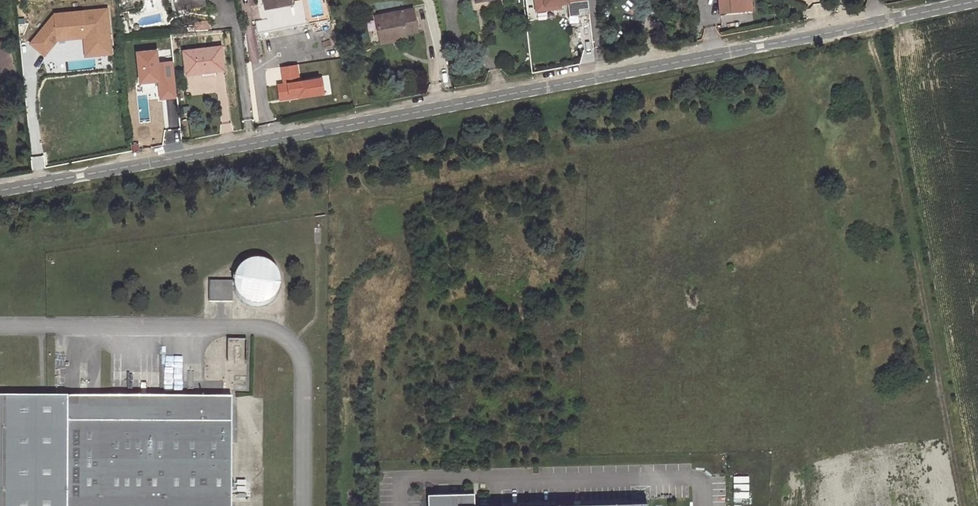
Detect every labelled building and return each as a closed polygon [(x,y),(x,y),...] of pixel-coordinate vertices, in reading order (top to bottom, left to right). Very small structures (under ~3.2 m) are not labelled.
[(264,7),(254,9),(258,33),(307,24),(302,0),(300,0),(289,2),(264,7)] [(534,12),(561,9),(561,4),(587,1),(587,0),(533,0),(534,12)] [(718,8),(730,7),(730,12),(742,11),(741,0),(718,0),(718,8)] [(55,14),(32,43),(46,54),(58,39),(85,36),(86,50),(111,48),(107,9),(55,14)] [(412,9),(375,15),(380,42),(406,38),(405,32),(416,30),(412,9)] [(204,72),(224,70),(221,47),(183,50),(186,71),(204,69),(204,72)] [(139,82),(158,81),(156,62),(155,50),(135,52),(139,82)] [(158,81),(160,99),(175,97),(172,61),(156,62),(158,81)] [(280,67),(283,83),(300,80),(297,65),(280,67)] [(283,83),(278,84),(280,100),(324,93),(321,77),(300,80),(283,83)] [(238,304),(241,307),(245,309),(248,311),(252,312),(256,312),(261,312),(265,311),(268,310),(272,308),(275,305),(278,302),(280,299),(282,295),(283,291),(283,287),(283,283),(282,279),(281,275),(278,272),(276,268),(272,266),(269,264),(265,262),(261,261),(257,261),(253,262),(249,263),(245,264),(242,267),(239,270),(236,273),(234,276),(233,280),(232,287),(210,287),(210,308),(233,308),(233,293),(234,297),(236,300),(238,304)] [(62,422),(62,399),(44,399),(0,399),(0,505),(62,505),(62,422)] [(62,422),(231,423),(231,399),(62,399),(62,422)] [(231,423),(62,422),(62,505),(231,505),(231,423)] [(429,492),(429,505),(650,505),(649,499),(476,504),(476,491),(429,492)]
